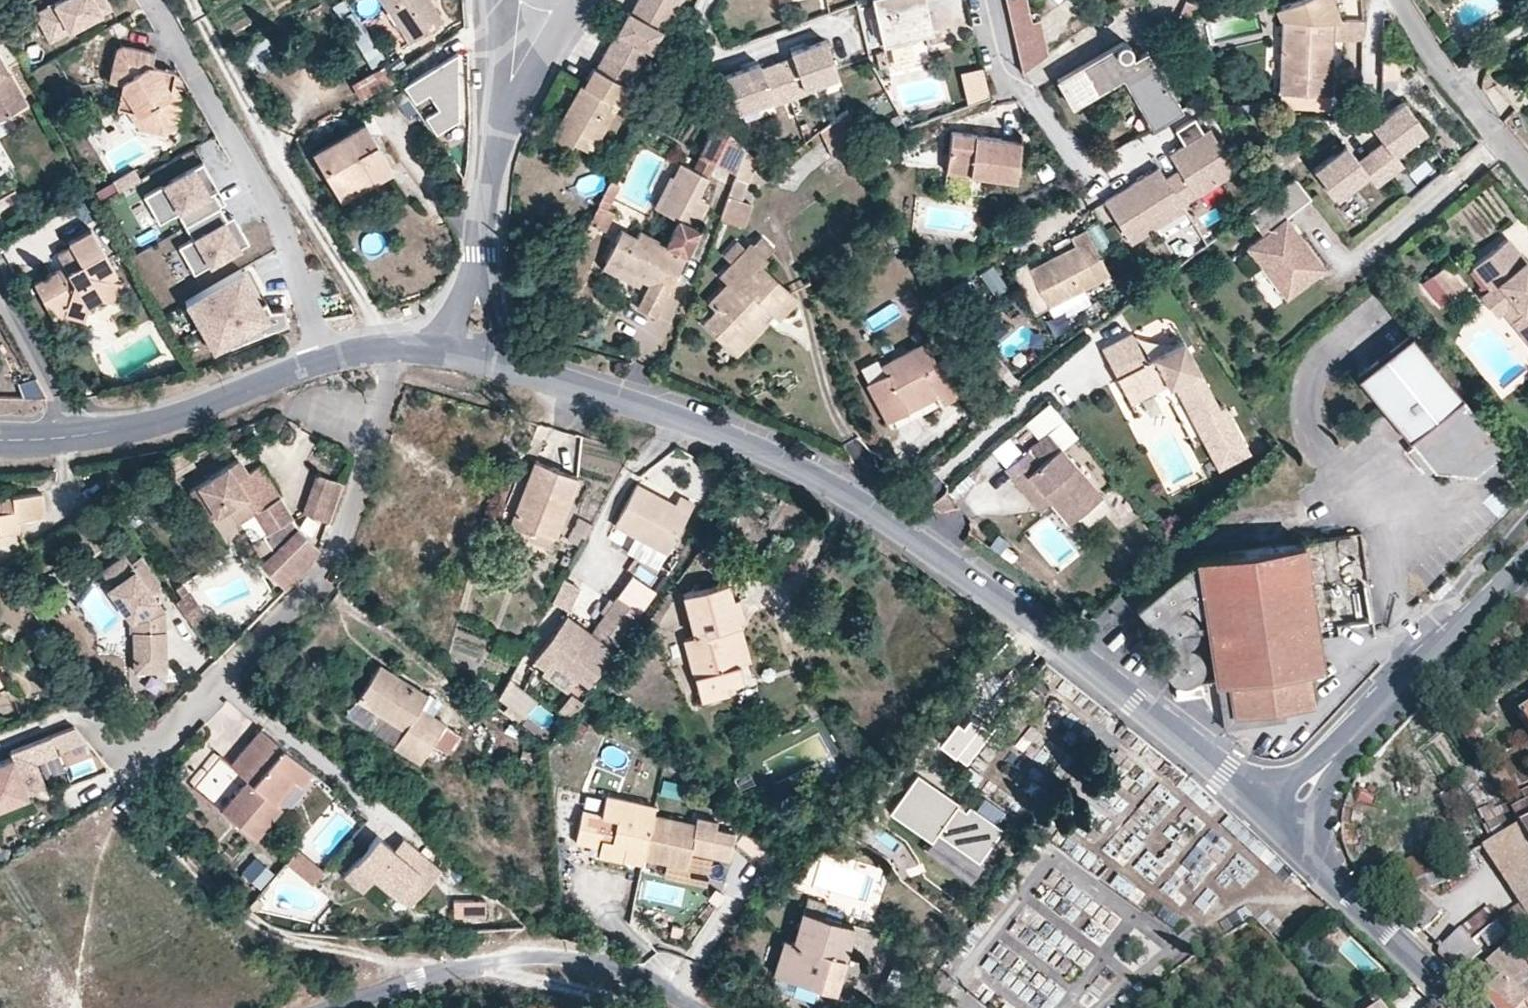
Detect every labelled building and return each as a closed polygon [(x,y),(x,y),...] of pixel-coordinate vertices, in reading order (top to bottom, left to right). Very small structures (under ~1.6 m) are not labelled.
[(107,0),(64,0),(39,14),(52,38),(110,5),(107,0)] [(411,41),(444,19),(432,0),(384,0),(411,41)] [(630,9),(628,7),(596,65),(594,63),(585,80),(582,79),(552,135),(570,144),(572,140),(579,127),(597,137),(627,81),(629,82),(660,26),(662,27),(677,0),(635,0),(630,9)] [(881,42),(934,29),(927,0),(871,0),(881,42)] [(1025,72),(1036,63),(1020,0),(1006,0),(1025,72)] [(1164,20),(1176,22),(1185,0),(1171,0),(1164,20)] [(1279,77),(1326,77),(1331,23),(1332,8),(1343,7),(1345,1),(1338,1),(1338,0),(1283,0),(1285,2),(1279,77)] [(1343,22),(1343,7),(1332,8),(1331,23),(1343,22)] [(934,29),(881,42),(883,49),(936,37),(934,29)] [(1466,38),(1471,46),(1480,40),(1475,32),(1466,38)] [(756,56),(758,61),(723,74),(737,109),(770,96),(772,101),(806,88),(804,83),(837,70),(824,35),(789,49),(787,44),(756,56)] [(1124,42),(1057,82),(1071,105),(1120,78),(1150,127),(1178,111),(1142,52),(1132,56),(1124,42)] [(123,43),(116,47),(109,78),(122,81),(117,105),(143,111),(140,125),(165,131),(179,122),(184,98),(170,94),(175,68),(152,63),(154,50),(123,43)] [(464,50),(415,85),(428,103),(440,94),(451,107),(440,114),(452,130),(470,115),(464,50)] [(1,116),(27,100),(0,55),(0,115),(1,116)] [(1401,70),(1402,56),(1382,56),(1382,69),(1401,70)] [(960,67),(964,99),(988,96),(984,64),(960,67)] [(1326,77),(1279,77),(1277,88),(1325,90),(1326,77)] [(1349,140),(1319,163),(1340,192),(1370,169),(1378,180),(1406,159),(1395,146),(1426,122),(1405,95),(1374,119),(1386,134),(1360,154),(1349,140)] [(371,175),(394,162),(366,116),(311,149),(333,185),(365,165),(371,175)] [(944,117),(937,157),(1008,167),(1014,126),(944,117)] [(588,150),(597,137),(579,127),(572,140),(588,150)] [(719,170),(738,180),(748,155),(722,127),(703,161),(719,170)] [(1165,180),(1181,204),(1234,168),(1208,130),(1168,156),(1178,171),(1165,180)] [(760,168),(748,155),(738,180),(736,185),(751,192),(760,168)] [(176,208),(183,221),(218,201),(219,200),(207,179),(212,177),(200,157),(141,192),(157,219),(176,208)] [(976,163),(937,157),(934,175),(974,180),(976,163)] [(719,170),(703,161),(690,183),(707,191),(719,170)] [(365,165),(333,185),(339,195),(371,175),(365,165)] [(112,180),(118,189),(140,176),(135,167),(112,180)] [(1127,239),(1181,204),(1165,180),(1158,169),(1104,204),(1127,239)] [(1310,192),(1294,169),(1271,187),(1287,209),(1310,192)] [(0,179),(0,193),(12,186),(5,176),(0,179)] [(207,179),(219,200),(224,197),(212,177),(207,179)] [(696,210),(707,191),(690,183),(684,194),(672,188),(657,219),(676,229),(666,250),(642,238),(638,246),(621,237),(605,267),(643,286),(645,281),(651,284),(636,315),(652,323),(686,265),(687,250),(693,253),(699,242),(697,238),(709,218),(696,210)] [(616,189),(607,185),(595,210),(603,214),(616,189)] [(728,208),(744,214),(751,192),(736,185),(728,208)] [(1287,209),(1271,187),(1249,205),(1263,226),(1248,238),(1285,290),(1322,263),(1297,228),(1291,233),(1287,227),(1293,223),(1285,211),(1287,209)] [(177,242),(193,269),(247,237),(236,217),(231,220),(227,213),(225,214),(218,201),(183,221),(191,234),(177,242)] [(728,208),(719,233),(746,241),(754,222),(742,218),(744,214),(728,208)] [(231,210),(227,213),(231,220),(236,217),(231,210)] [(603,214),(595,210),(586,227),(602,235),(611,218),(603,214)] [(1291,233),(1297,228),(1293,223),(1287,227),(1291,233)] [(31,284),(47,313),(60,305),(65,315),(68,317),(81,320),(83,306),(96,297),(114,304),(123,280),(112,275),(119,271),(92,224),(66,239),(68,245),(56,252),(63,266),(31,284)] [(1075,248),(1025,274),(1044,310),(1109,277),(1085,230),(1070,238),(1075,248)] [(1508,237),(1473,265),(1491,287),(1481,296),(1497,315),(1503,310),(1507,307),(1517,319),(1524,313),(1527,317),(1527,262),(1508,237)] [(700,320),(722,342),(762,302),(773,313),(779,318),(795,302),(762,269),(768,264),(749,245),(721,273),(728,280),(709,299),(715,305),(700,320)] [(147,283),(164,282),(163,248),(146,249),(147,283)] [(993,261),(977,270),(991,294),(1006,285),(993,261)] [(1465,284),(1447,261),(1434,273),(1452,295),(1465,284)] [(260,298),(240,264),(184,296),(191,308),(198,304),(214,330),(207,334),(214,346),(286,315),(282,302),(269,304),(264,295),(260,298)] [(605,267),(600,277),(637,296),(643,286),(605,267)] [(1452,295),(1434,273),(1424,281),(1442,303),(1452,295)] [(762,302),(722,342),(733,353),(773,313),(762,302)] [(1053,314),(1061,330),(1084,319),(1075,303),(1053,314)] [(214,330),(198,304),(191,308),(207,334),(214,330)] [(60,305),(47,313),(51,321),(65,315),(60,305)] [(1524,313),(1517,319),(1507,307),(1503,310),(1527,340),(1527,317),(1524,313)] [(1203,438),(1234,423),(1224,403),(1218,405),(1182,340),(1146,359),(1131,331),(1099,348),(1129,403),(1166,383),(1173,385),(1203,438)] [(1436,472),(1475,476),(1506,450),(1412,336),(1359,379),(1436,472)] [(934,363),(923,342),(879,365),(882,372),(867,379),(889,420),(904,412),(901,406),(913,400),(916,406),(932,398),(936,405),(956,395),(938,361),(934,363)] [(904,412),(916,406),(913,400),(901,406),(904,412)] [(1005,466),(1019,483),(1029,474),(1053,501),(1071,523),(1105,494),(1062,444),(1044,459),(1031,444),(1005,466)] [(239,452),(190,477),(208,509),(225,500),(235,514),(250,505),(278,490),(279,489),(260,458),(248,465),(239,452)] [(346,472),(321,462),(312,485),(337,495),(346,472)] [(533,464),(508,527),(528,535),(530,531),(551,540),(575,480),(533,464)] [(1029,474),(1019,483),(1042,510),(1053,501),(1029,474)] [(460,518),(419,476),(387,506),(428,549),(460,518)] [(650,487),(637,479),(615,521),(667,548),(693,500),(678,492),(673,502),(649,489),(650,487)] [(10,520),(8,512),(28,509),(39,501),(35,480),(5,483),(4,485),(0,486),(0,521),(10,520)] [(298,521),(278,490),(250,505),(262,526),(257,529),(269,551),(256,563),(274,582),(307,551),(315,532),(298,521)] [(570,533),(583,539),(590,525),(577,519),(570,533)] [(528,535),(508,527),(506,533),(547,549),(551,540),(530,531),(528,535)] [(315,532),(307,551),(274,582),(279,588),(314,555),(322,534),(315,532)] [(1322,545),(1323,542),(1323,540),(1321,538),(1319,536),(1316,536),(1314,537),(1312,538),(1311,540),(1311,542),(1311,544),(1312,547),(1314,548),(1316,548),(1319,548),(1321,547),(1322,545)] [(1323,663),(1304,539),(1198,554),(1138,603),(1157,628),(1161,627),(1165,636),(1173,640),(1172,642),(1170,644),(1168,646),(1167,649),(1165,653),(1163,657),(1164,661),(1165,665),(1166,668),(1168,672),(1169,674),(1173,677),(1175,679),(1178,680),(1181,681),(1184,682),(1188,682),(1229,677),(1235,714),(1315,701),(1309,665),(1323,663)] [(1324,560),(1325,558),(1325,557),(1324,555),(1323,554),(1321,552),(1319,552),(1316,552),(1314,553),(1313,555),(1312,558),(1313,560),(1314,562),(1316,563),(1318,564),(1321,563),(1323,562),(1324,560)] [(151,593),(165,584),(147,556),(133,564),(108,581),(133,620),(130,663),(161,666),(163,612),(151,593)] [(1352,559),(1348,560),(1347,561),(1344,564),(1342,568),(1342,572),(1343,576),(1346,579),(1350,581),(1354,581),(1358,580),(1361,578),(1363,574),(1364,571),(1364,569),(1362,565),(1360,562),(1357,560),(1355,560),(1352,559)] [(1327,577),(1327,575),(1327,574),(1327,572),(1325,570),(1323,568),(1320,568),(1318,569),(1316,570),(1315,572),(1314,575),(1315,577),(1316,579),(1319,581),(1321,581),(1323,580),(1325,579),(1327,577)] [(552,600),(569,607),(579,582),(562,575),(552,600)] [(729,620),(737,618),(727,579),(683,591),(692,624),(681,626),(700,694),(728,687),(725,679),(743,674),(739,657),(729,620)] [(171,594),(188,619),(200,611),(183,586),(171,594)] [(1329,595),(1329,592),(1329,590),(1327,587),(1325,586),(1322,586),(1320,586),(1318,587),(1317,589),(1316,592),(1317,594),(1318,597),(1320,598),(1322,598),(1325,598),(1327,597),(1329,595)] [(588,631),(610,647),(637,610),(615,594),(588,631)] [(1330,611),(1331,608),(1330,606),(1329,604),(1327,603),(1324,602),(1322,603),(1320,605),(1319,607),(1318,609),(1319,611),(1320,613),(1322,614),(1325,615),(1327,614),(1329,613),(1330,611)] [(584,682),(610,647),(588,631),(562,612),(529,657),(541,666),(548,656),(584,682)] [(748,655),(737,618),(729,620),(739,657),(748,655)] [(1333,626),(1334,624),(1334,623),(1333,621),(1332,619),(1329,618),(1327,618),(1323,619),(1322,621),(1321,623),(1321,625),(1322,628),(1323,629),(1326,630),(1328,631),(1330,630),(1332,628),(1333,626)] [(393,684),(399,675),(382,664),(376,673),(393,684)] [(376,673),(358,700),(406,731),(395,748),(419,764),(432,744),(448,754),(459,738),(444,728),(447,725),(434,716),(420,707),(429,695),(399,675),(393,684),(376,673)] [(507,679),(496,700),(520,721),(536,700),(507,679)] [(568,721),(581,703),(570,694),(557,712),(568,721)] [(442,704),(429,695),(420,707),(434,716),(442,704)] [(1512,706),(1520,716),(1523,714),(1527,711),(1527,695),(1512,706)] [(535,701),(526,715),(545,728),(555,714),(535,701)] [(488,725),(500,733),(511,718),(499,710),(488,725)] [(945,745),(967,762),(992,729),(970,712),(963,722),(945,745)] [(939,741),(945,745),(963,722),(957,718),(939,741)] [(308,765),(259,723),(228,760),(243,772),(217,804),(252,833),(277,801),(270,795),(288,772),(297,780),(308,765)] [(510,725),(506,733),(520,740),(524,732),(510,725)] [(31,798),(29,794),(27,787),(44,780),(38,764),(89,743),(76,729),(14,752),(16,758),(0,764),(0,810),(31,798)] [(958,801),(917,771),(889,810),(930,840),(936,831),(977,861),(1001,828),(968,804),(965,809),(957,803),(958,801)] [(47,787),(44,780),(27,787),(29,794),(47,787)] [(1527,802),(1527,789),(1519,794),(1524,804),(1527,802)] [(597,850),(639,860),(641,853),(686,863),(690,846),(692,839),(710,843),(708,850),(728,854),(734,827),(715,823),(717,816),(696,811),(695,818),(653,809),(655,800),(605,790),(601,808),(581,804),(575,834),(599,839),(597,850)] [(1522,825),(1527,822),(1527,802),(1524,804),(1512,810),(1522,825)] [(1479,847),(1522,904),(1527,913),(1527,834),(1522,825),(1479,847)] [(374,833),(341,873),(360,889),(372,875),(406,904),(437,867),(399,834),(389,846),(374,833)] [(710,843),(692,839),(690,846),(708,850),(710,843)] [(295,847),(284,860),(310,882),(321,869),(295,847)] [(706,873),(709,855),(690,852),(687,869),(706,873)] [(252,856),(240,871),(259,887),(272,873),(252,856)] [(1455,859),(1441,866),(1448,880),(1462,872),(1455,859)] [(1441,912),(1421,876),(1381,897),(1418,933),(1441,912)] [(255,895),(247,904),(256,910),(263,902),(255,895)] [(482,898),(451,898),(451,913),(482,913),(482,898)] [(786,942),(775,979),(816,991),(832,995),(852,927),(820,918),(824,907),(808,902),(796,945),(786,942)] [(1511,929),(1527,918),(1527,913),(1522,904),(1502,919),(1503,919),(1511,929)] [(1493,908),(1463,931),(1471,942),(1473,941),(1475,943),(1503,919),(1502,919),(1493,908)] [(1463,931),(1438,952),(1457,970),(1483,952),(1475,943),(1473,941),(1471,942),(1463,931)] [(1517,945),(1517,946),(1480,976),(1493,991),(1491,993),(1497,1001),(1513,989),(1527,1004),(1527,957),(1517,945)] [(816,991),(775,979),(771,993),(812,1004),(816,991)] [(1491,993),(1484,999),(1493,1007),(1527,1007),(1527,1004),(1513,989),(1497,1001),(1491,993)]
